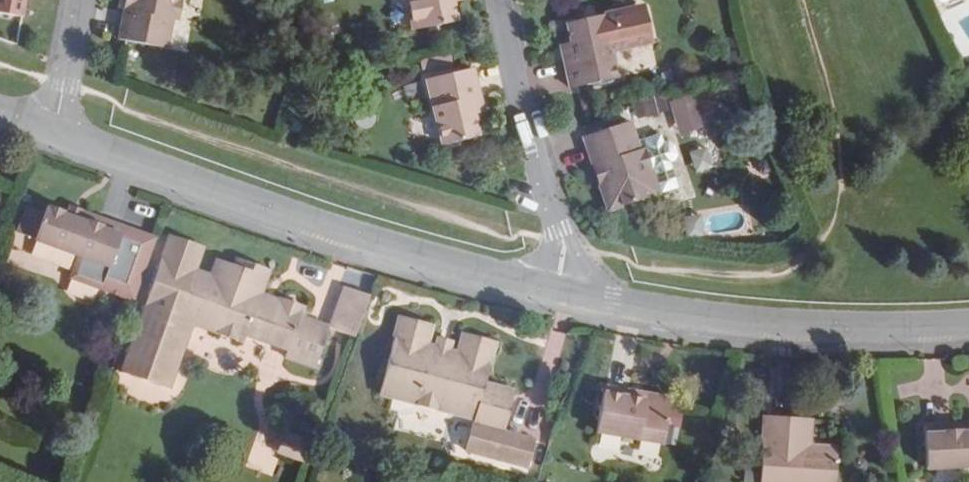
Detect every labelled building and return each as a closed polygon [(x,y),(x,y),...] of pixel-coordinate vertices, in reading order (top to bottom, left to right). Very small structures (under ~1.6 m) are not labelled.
[(134,10),(124,9),(119,39),(125,41),(167,49),(172,19),(176,0),(136,0),(134,10)] [(124,9),(134,10),(136,0),(126,0),(124,9)] [(172,19),(177,20),(181,0),(176,0),(172,19)] [(412,31),(455,22),(456,22),(453,2),(452,0),(406,0),(412,31)] [(617,78),(610,51),(647,43),(651,37),(645,10),(639,7),(566,23),(570,42),(574,57),(563,60),(570,89),(576,87),(617,78)] [(570,42),(561,45),(563,60),(574,57),(570,42)] [(451,64),(449,53),(420,59),(421,69),(451,64)] [(466,70),(426,80),(442,145),(479,136),(473,115),(470,99),(479,97),(472,68),(466,70)] [(694,93),(672,101),(682,132),(704,125),(694,93)] [(479,97),(470,99),(473,115),(483,112),(479,97)] [(661,97),(633,107),(638,121),(666,111),(663,103),(661,97)] [(289,118),(286,128),(299,133),(303,124),(289,118)] [(630,121),(590,134),(583,136),(593,166),(603,163),(608,182),(599,185),(608,211),(658,194),(677,188),(669,163),(673,161),(677,155),(674,143),(669,141),(664,142),(661,134),(637,142),(630,121)] [(603,163),(593,166),(599,185),(608,182),(603,163)] [(70,278),(135,301),(157,240),(98,218),(95,226),(67,216),(62,214),(63,213),(49,207),(49,209),(46,208),(43,215),(42,219),(23,212),(15,233),(77,255),(70,278)] [(98,218),(99,217),(70,207),(67,216),(95,226),(98,218)] [(23,212),(42,219),(43,215),(24,208),(23,212)] [(235,267),(217,261),(212,277),(194,270),(191,269),(200,246),(170,236),(121,372),(169,389),(192,323),(244,342),(247,335),(288,350),(285,357),(315,368),(330,328),(301,318),(304,308),(280,299),(278,306),(259,300),(270,271),(237,260),(235,267)] [(344,286),(330,328),(355,337),(370,295),(344,286)] [(515,391),(485,383),(496,343),(463,334),(458,353),(450,351),(452,342),(438,338),(435,347),(427,345),(432,326),(400,317),(380,394),(474,419),(466,452),(528,470),(536,441),(504,432),(515,391)] [(645,394),(644,400),(603,393),(596,432),(662,444),(671,399),(645,394)] [(837,448),(790,445),(792,419),(764,417),(760,481),(835,481),(837,448)] [(951,434),(951,425),(924,427),(926,469),(968,466),(968,433),(951,434)] [(307,463),(314,444),(288,434),(280,454),(307,463)]
